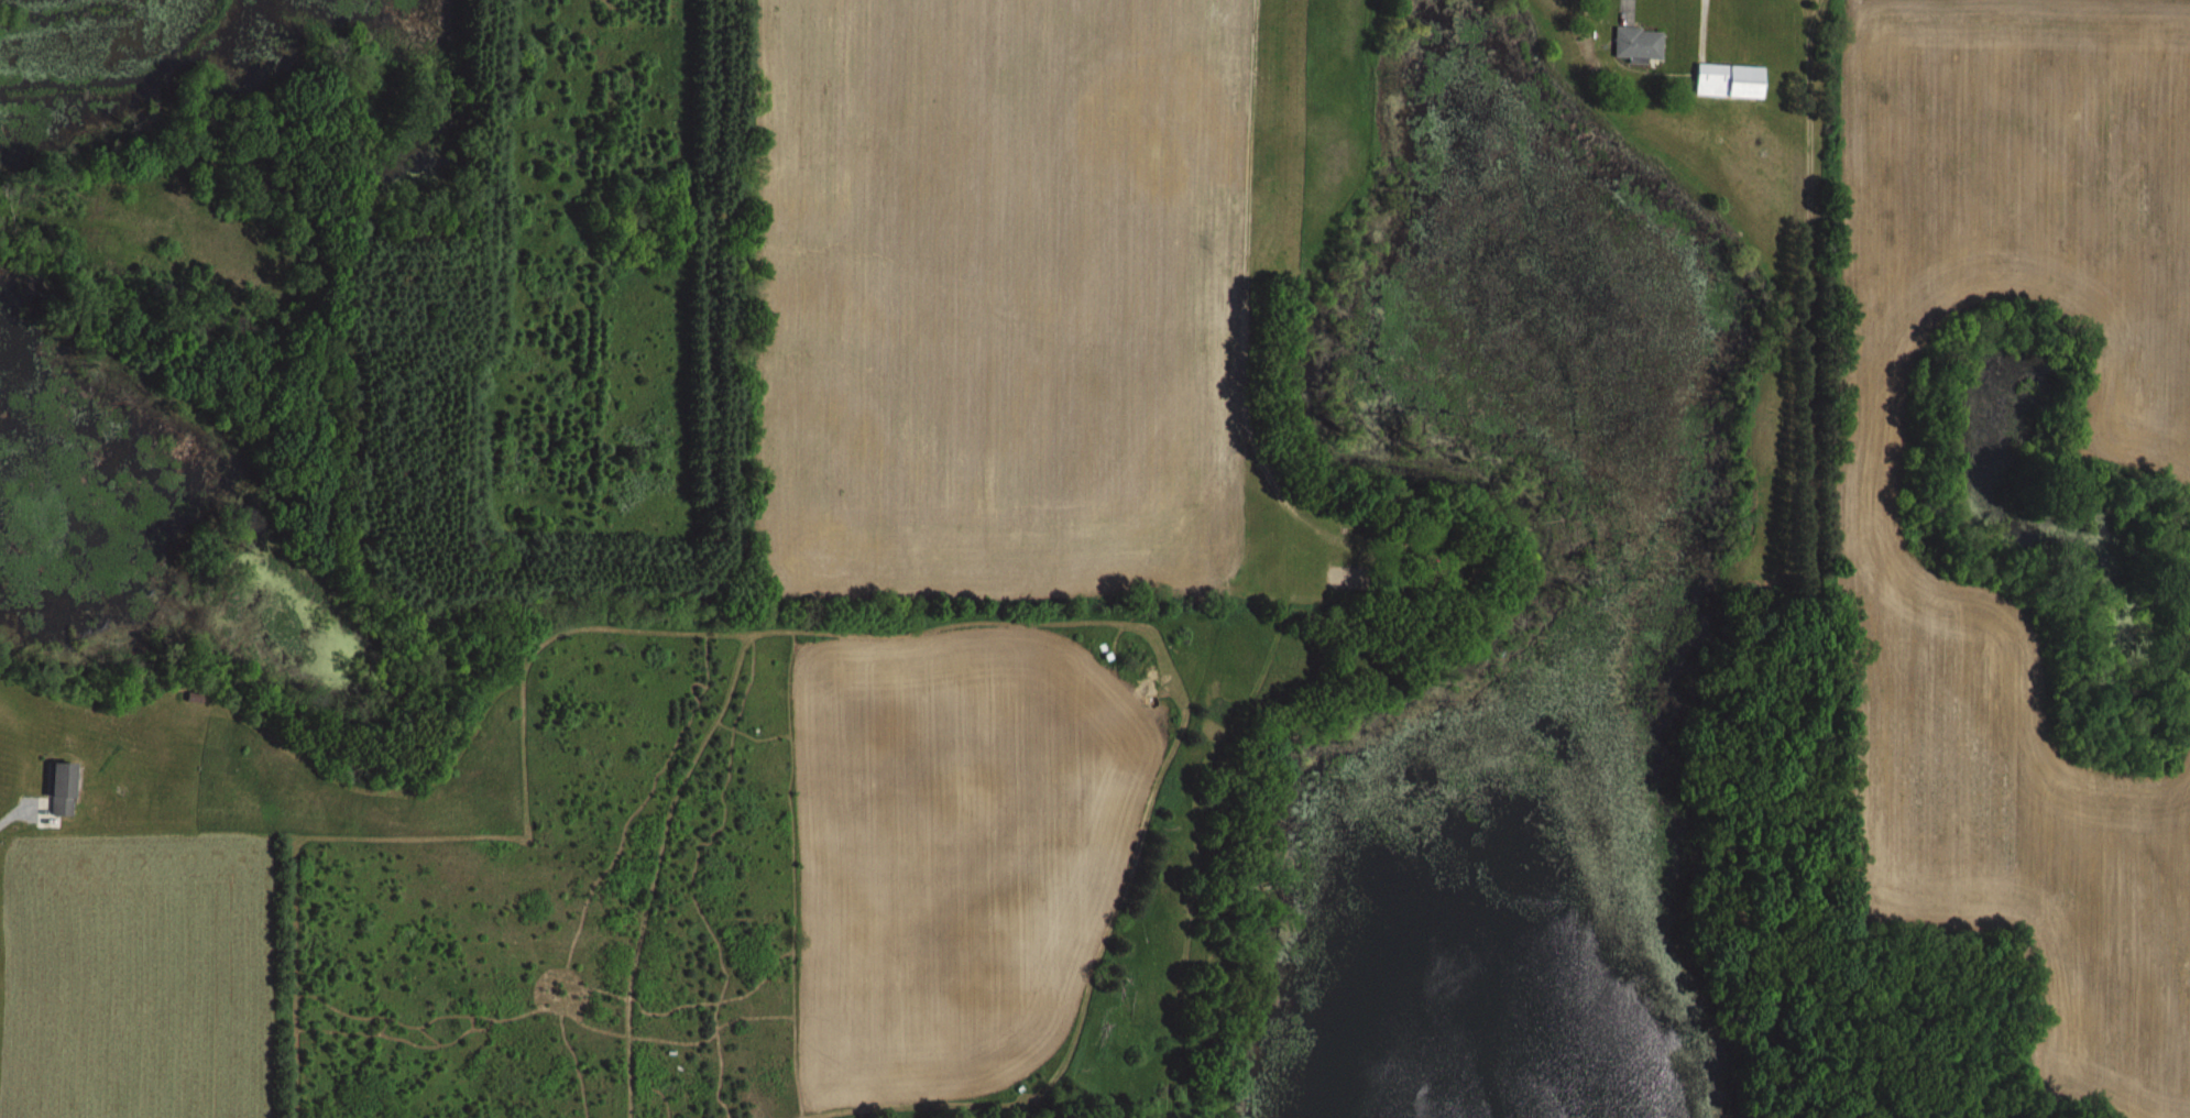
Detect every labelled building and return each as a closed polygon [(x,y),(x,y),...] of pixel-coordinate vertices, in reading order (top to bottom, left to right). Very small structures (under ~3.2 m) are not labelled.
[(1666,30),(1618,28),(1617,58),(1665,60),(1666,30)] [(1700,63),(1698,95),(1767,98),(1768,67),(1700,63)] [(77,763),(54,763),(54,815),(77,816),(77,763)]
